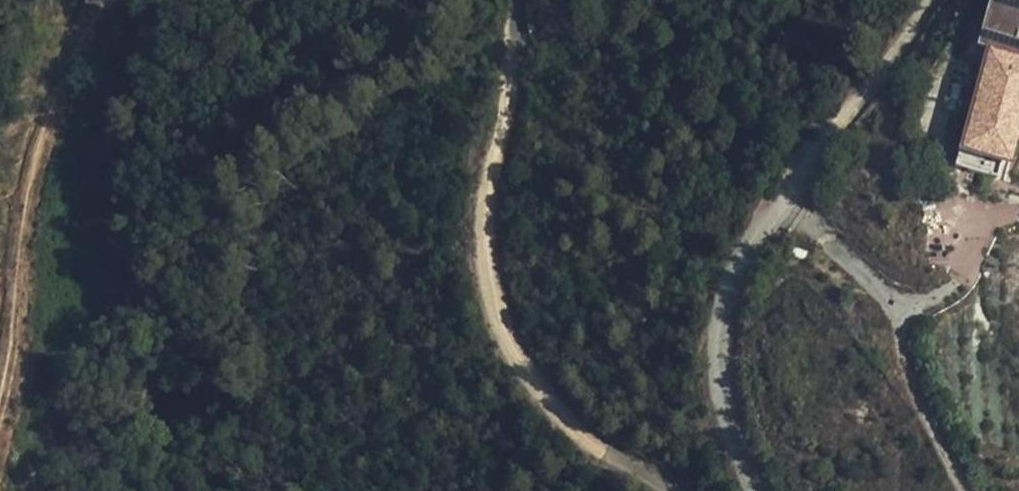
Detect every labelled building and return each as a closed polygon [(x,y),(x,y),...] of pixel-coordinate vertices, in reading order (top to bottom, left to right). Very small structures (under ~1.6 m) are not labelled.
[(954,165),(1001,178),(1003,164),(1017,164),(1018,158),(1018,0),(992,0),(979,50),(987,53),(954,165)]
